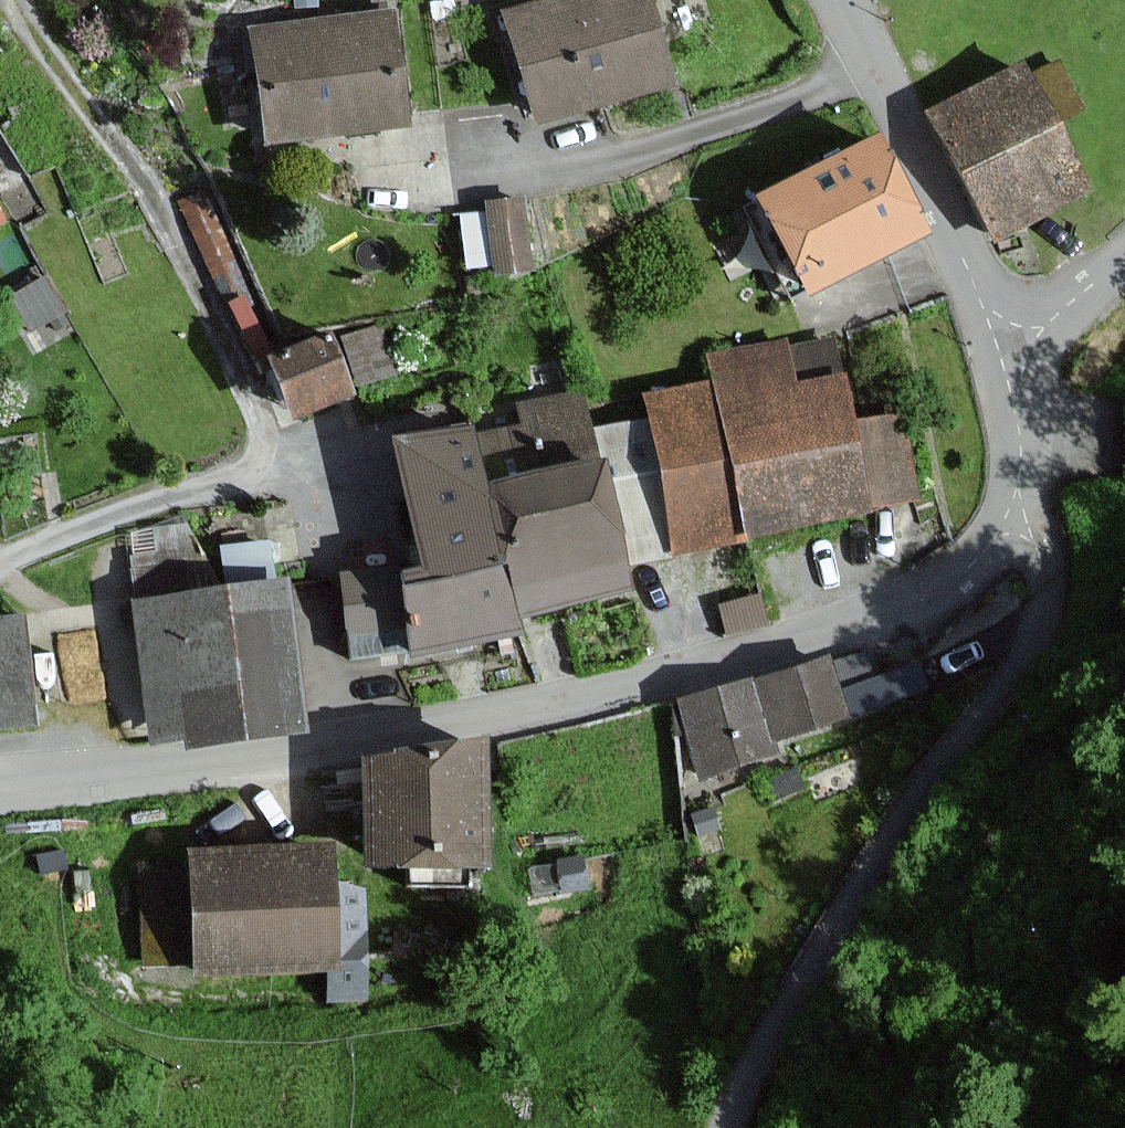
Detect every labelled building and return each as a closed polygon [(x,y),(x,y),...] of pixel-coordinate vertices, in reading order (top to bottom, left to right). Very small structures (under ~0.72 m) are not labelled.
[(641,0),(571,0),(506,17),(532,120),(663,87),(641,0)] [(402,125),(390,15),(247,30),(259,141),(402,125)] [(1075,194),(1015,72),(934,111),(994,233),(1075,194)] [(913,233),(864,141),(752,199),(801,292),(913,233)] [(520,201),(486,205),(495,273),(528,269),(520,201)] [(344,395),(319,339),(268,362),(293,418),(344,395)] [(783,343),(706,358),(711,383),(741,541),(865,518),(838,376),(790,384),(783,343)] [(668,555),(741,541),(711,383),(638,397),(643,423),(668,555)] [(633,561),(668,555),(643,423),(608,430),(633,561)] [(518,635),(514,615),(486,487),(474,428),(395,445),(422,575),(399,580),(397,568),(341,579),(357,657),(406,647),(409,658),(518,635)] [(594,464),(486,487),(514,615),(621,592),(594,464)] [(277,580),(129,600),(149,743),(296,723),(277,580)] [(0,617),(0,722),(31,721),(28,617),(0,617)] [(865,654),(836,662),(852,714),(925,692),(915,661),(871,674),(865,654)] [(825,656),(749,681),(769,743),(845,718),(825,656)] [(774,755),(769,743),(749,681),(678,704),(702,779),(774,755)] [(485,861),(487,743),(369,760),(371,864),(485,861)] [(336,962),(335,927),(332,850),(193,855),(197,968),(336,962)] [(581,860),(558,863),(561,891),(585,888),(581,860)]
